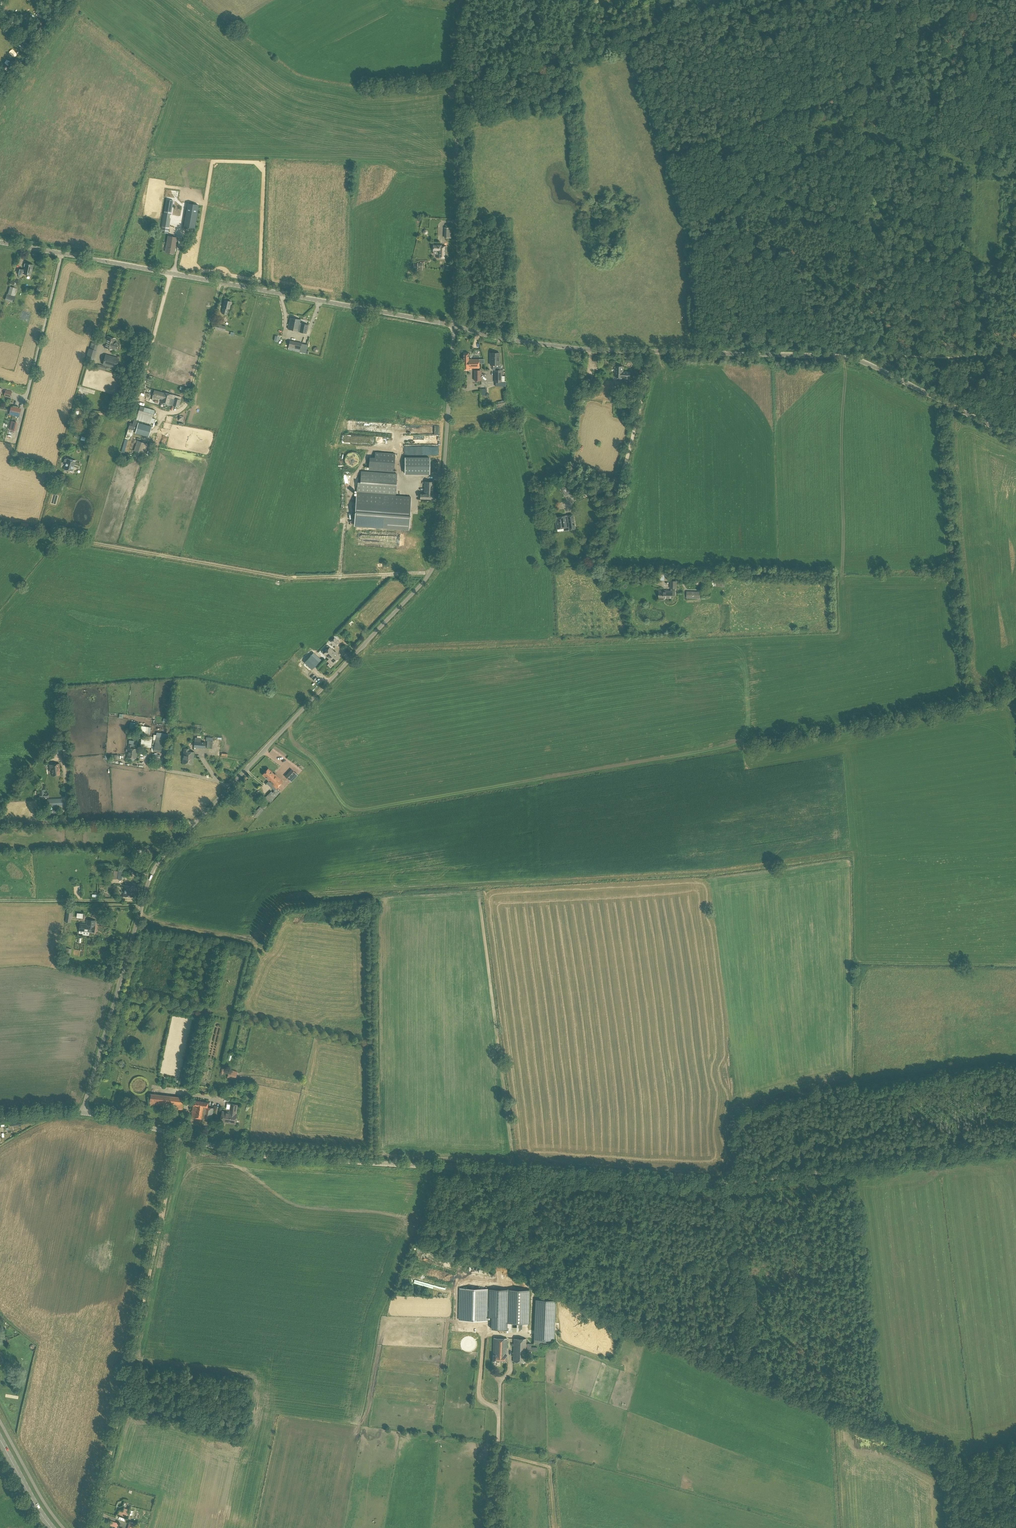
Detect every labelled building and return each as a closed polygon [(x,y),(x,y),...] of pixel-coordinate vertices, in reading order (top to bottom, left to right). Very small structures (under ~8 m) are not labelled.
[(160,232),(168,233),(173,201),(166,199),(160,232)] [(188,203),(184,227),(194,229),(198,205),(188,203)] [(166,252),(174,253),(177,238),(168,236),(166,252)] [(433,244),(433,251),(437,251),(437,258),(446,258),(447,246),(442,246),(442,245),(433,244)] [(18,274),(23,275),(23,274),(31,275),(33,265),(26,263),(26,264),(25,263),(24,267),(25,267),(24,271),(23,271),(23,269),(20,269),(18,274)] [(6,293),(7,294),(5,300),(12,302),(16,288),(8,286),(6,293)] [(222,313),(227,314),(228,308),(230,309),(231,302),(224,300),(223,307),(222,313)] [(296,326),(294,325),(295,320),(294,320),(295,318),(290,317),(288,329),(295,330),(296,326)] [(295,330),(300,331),(300,332),(306,333),(308,325),(300,323),(300,320),(295,318),(294,320),(295,320),(294,325),(296,326),(295,330)] [(212,328),(225,332),(226,327),(213,323),(212,328)] [(105,347),(112,349),(116,351),(118,348),(118,346),(118,343),(114,342),(115,338),(108,336),(105,347)] [(92,337),(90,345),(97,347),(99,339),(92,337)] [(86,360),(92,362),(96,349),(89,347),(86,360)] [(490,352),(490,365),(500,365),(500,353),(490,352)] [(463,353),(463,364),(468,364),(471,364),(479,364),(479,359),(468,359),(468,353),(463,353)] [(103,365),(116,369),(119,359),(106,355),(103,365)] [(615,377),(619,377),(619,374),(620,374),(620,372),(623,372),(623,366),(616,366),(615,377)] [(619,374),(619,377),(619,380),(623,380),(623,377),(630,377),(630,372),(623,372),(620,372),(620,374),(619,374)] [(5,392),(4,396),(10,398),(11,394),(12,392),(5,390),(5,392)] [(153,397),(152,400),(155,400),(154,402),(158,403),(158,401),(159,399),(160,399),(161,399),(162,399),(163,393),(154,390),(153,397)] [(161,399),(161,402),(170,405),(173,395),(163,392),(163,393),(162,399),(161,399)] [(137,415),(136,420),(137,420),(150,424),(151,423),(154,423),(155,419),(152,418),(154,410),(144,407),(140,406),(140,407),(138,411),(137,415)] [(133,431),(134,431),(137,420),(136,420),(134,419),(133,423),(130,423),(128,429),(133,431)] [(151,426),(138,422),(135,433),(148,437),(151,426)] [(135,451),(145,454),(148,444),(138,441),(135,451)] [(406,455),(426,454),(426,446),(406,447),(406,455)] [(345,463),(346,464),(346,465),(347,465),(347,466),(348,466),(349,467),(350,467),(351,467),(352,468),(353,468),(354,468),(355,467),(356,467),(356,466),(357,466),(358,466),(358,465),(359,465),(359,464),(360,463),(360,462),(360,461),(360,460),(361,459),(360,459),(360,458),(360,457),(360,456),(359,455),(359,454),(358,454),(358,453),(357,453),(356,453),(356,452),(355,452),(354,452),(353,452),(352,452),(351,452),(350,452),(349,452),(348,453),(347,454),(346,454),(346,455),(345,456),(345,458),(345,459),(344,460),(345,460),(345,461),(345,462),(345,463)] [(370,457),(369,470),(394,471),(395,454),(375,452),(375,457),(370,457)] [(405,457),(405,474),(429,474),(429,458),(405,457)] [(65,459),(64,462),(65,463),(66,463),(64,469),(72,471),(75,461),(67,459),(66,459),(65,459)] [(408,528),(411,496),(395,495),(396,489),(397,474),(361,471),(361,482),(358,482),(354,524),(408,528)] [(424,490),(420,490),(420,498),(434,498),(434,494),(433,494),(434,481),(424,481),(424,490)] [(566,483),(561,486),(566,496),(571,493),(566,483)] [(555,517),(557,529),(567,528),(567,527),(569,526),(570,530),(576,529),(573,515),(568,515),(568,517),(566,517),(565,516),(555,517)] [(659,600),(664,600),(664,598),(672,598),(672,591),(667,591),(667,590),(659,590),(659,598),(659,600)] [(338,641),(335,638),(331,642),(336,647),(340,642),(338,641)] [(330,652),(328,649),(324,653),(329,659),(327,661),(332,665),(340,657),(338,655),(338,654),(337,653),(336,653),(332,650),(330,652)] [(305,663),(303,665),(309,671),(321,659),(314,652),(304,662),(305,663)] [(152,727),(140,726),(140,733),(145,733),(145,738),(151,739),(152,727)] [(154,751),(165,752),(167,742),(168,736),(162,735),(162,738),(160,737),(160,735),(156,734),(155,740),(154,751)] [(195,737),(194,741),(194,748),(205,749),(205,742),(200,742),(201,738),(195,737)] [(127,757),(136,758),(137,748),(131,748),(132,745),(129,744),(128,748),(127,757)] [(183,763),(192,764),(192,756),(193,756),(194,752),(188,752),(189,749),(184,748),(183,763)] [(59,764),(46,766),(46,770),(49,770),(50,775),(60,774),(59,764)] [(274,786),(276,789),(283,781),(275,774),(268,768),(265,771),(277,782),(274,786)] [(285,776),(289,780),(295,773),(291,769),(285,776)] [(277,782),(265,771),(262,774),(269,781),(267,783),(274,790),(273,792),(271,791),(267,795),(265,797),(270,803),(273,801),(280,792),(276,789),(274,786),(277,782)] [(295,773),(289,780),(291,782),(298,775),(295,773)] [(253,815),(256,818),(261,813),(264,810),(262,808),(260,806),(257,810),(253,815)] [(117,879),(118,871),(114,871),(111,870),(108,870),(107,880),(110,880),(111,878),(117,879)] [(123,896),(134,897),(135,886),(124,885),(123,896)] [(316,917),(321,917),(321,920),(327,921),(327,910),(317,910),(316,917)] [(79,929),(83,930),(83,931),(94,932),(95,921),(87,920),(87,925),(80,924),(79,929)] [(228,1044),(234,1045),(237,1023),(231,1023),(228,1044)] [(228,1076),(235,1078),(237,1072),(230,1070),(228,1076)] [(149,1106),(182,1110),(184,1097),(151,1093),(149,1106)] [(191,1117),(211,1120),(213,1108),(207,1107),(208,1102),(194,1100),(191,1117)] [(220,1121),(227,1122),(226,1124),(235,1126),(236,1116),(235,1115),(237,1105),(231,1104),(229,1113),(222,1111),(220,1121)] [(416,1249),(416,1248),(419,1245),(415,1242),(410,1247),(414,1251),(416,1249)] [(459,1319),(487,1320),(487,1289),(460,1288),(459,1319)] [(488,1316),(492,1316),(491,1328),(507,1329),(508,1289),(489,1288),(488,1316)] [(508,1321),(529,1321),(529,1293),(509,1292),(508,1321)] [(534,1343),(549,1344),(549,1339),(554,1340),(556,1300),(536,1299),(534,1339),(534,1343)] [(493,1361),(506,1361),(507,1338),(494,1338),(493,1354),(493,1361)] [(514,1338),(514,1341),(513,1361),(525,1361),(526,1339),(514,1338)] [(118,1514),(126,1516),(128,1509),(124,1508),(123,1512),(119,1511),(118,1514)]
